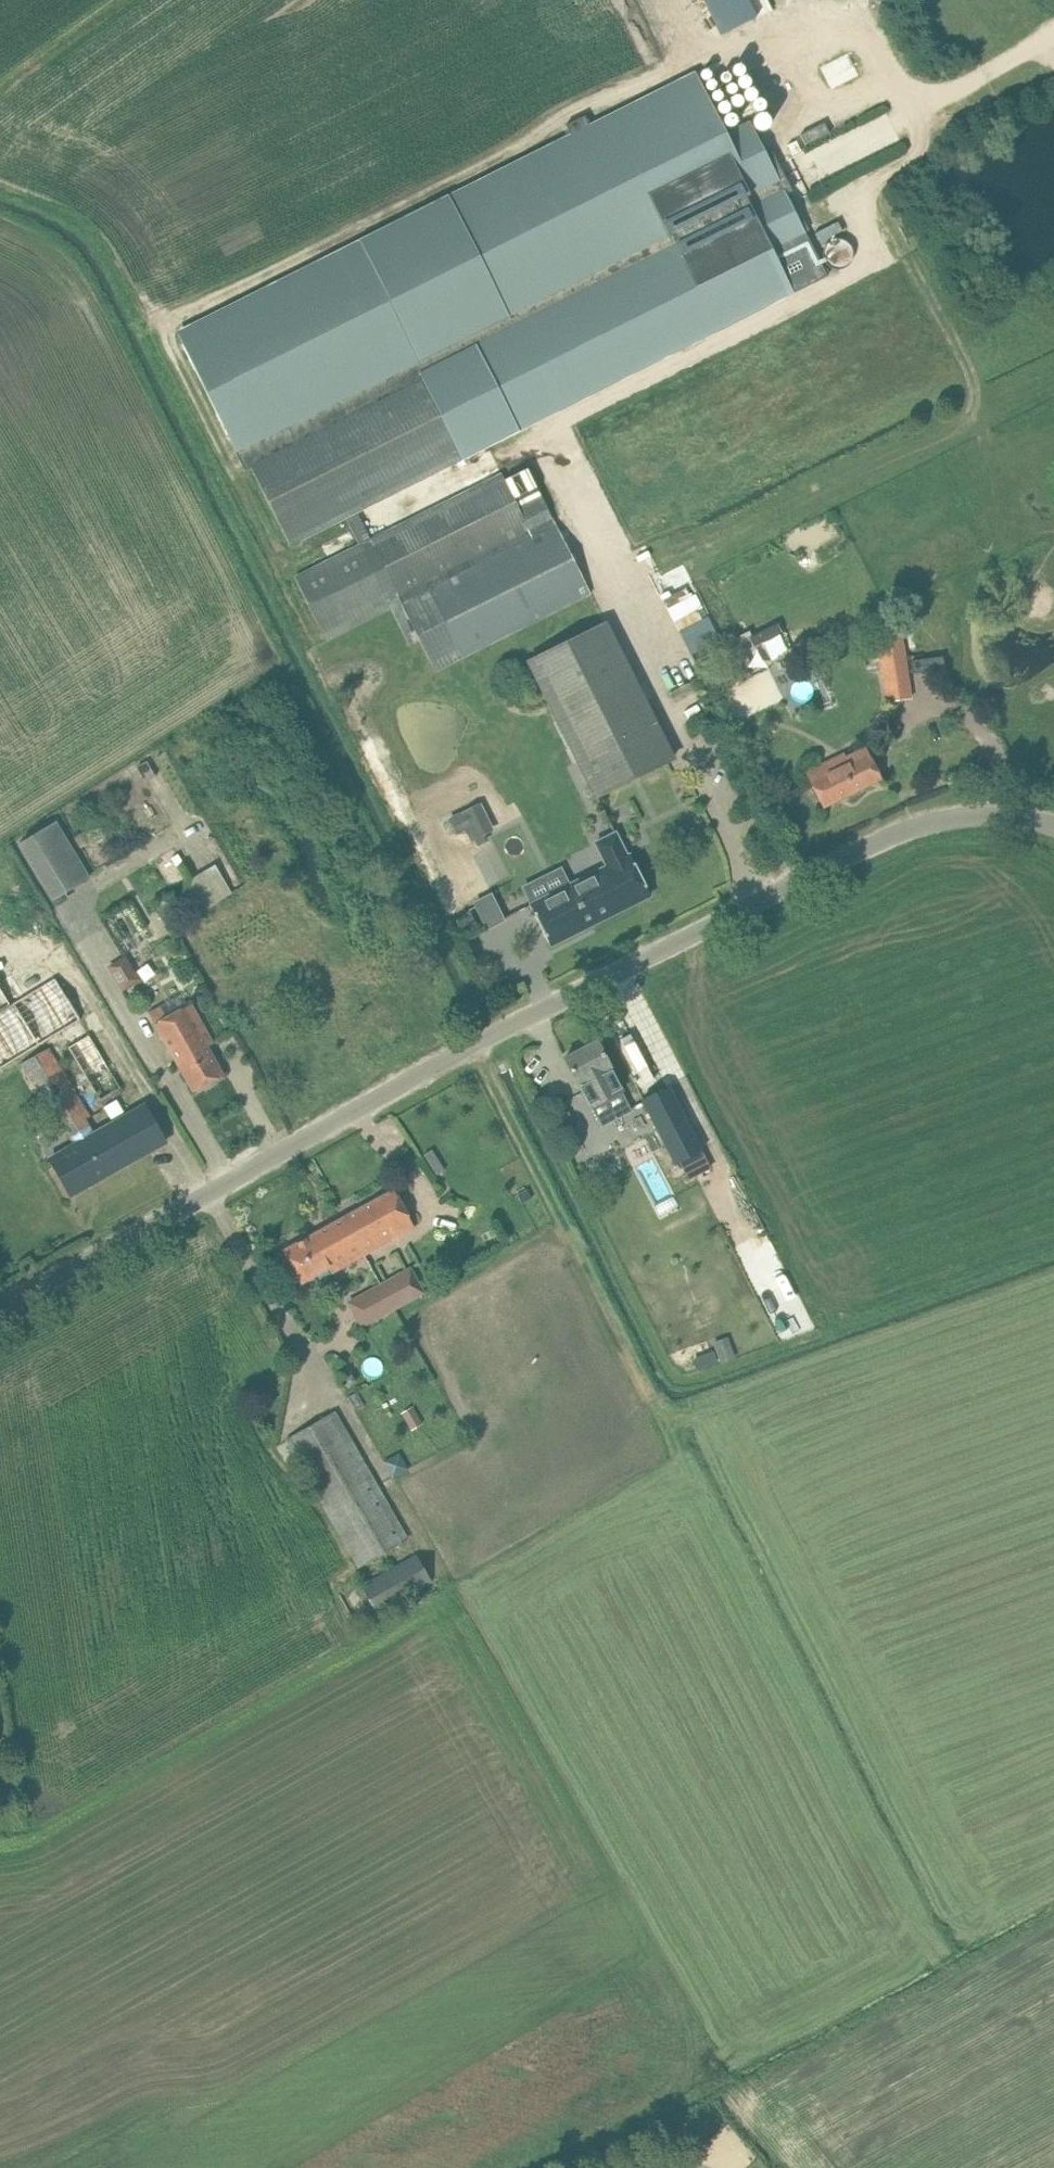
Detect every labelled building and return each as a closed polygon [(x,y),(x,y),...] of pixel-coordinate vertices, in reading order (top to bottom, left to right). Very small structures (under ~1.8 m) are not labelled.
[(757,13),(771,9),(768,0),(753,0),(757,13)] [(528,156),(181,332),(245,458),(246,460),(787,192),(781,180),(786,178),(772,149),(766,152),(752,124),(731,135),(700,75),(698,70),(590,124),(586,117),(567,126),(571,134),(528,156)] [(787,192),(246,460),(291,546),(346,519),(358,543),(371,538),(358,512),(511,434),(515,432),(533,423),(822,276),(828,273),(808,232),(810,231),(802,218),(800,219),(787,192)] [(358,543),(294,576),(323,634),(387,602),(389,606),(401,600),(399,596),(553,519),(527,468),(505,479),(501,472),(371,538),(358,543)] [(555,523),(401,600),(389,606),(409,646),(419,641),(435,672),(591,593),(555,523)] [(686,564),(656,579),(682,629),(712,614),(686,564)] [(694,651),(723,639),(714,616),(684,628),(694,651)] [(673,758),(606,623),(528,661),(596,796),(673,758)] [(876,628),(885,679),(888,700),(910,697),(906,675),(899,624),(876,628)] [(810,782),(813,788),(823,807),(881,779),(867,749),(833,765),(835,770),(810,782)] [(461,833),(471,829),(477,841),(499,831),(485,801),(453,816),(461,833)] [(50,896),(87,873),(52,818),(15,841),(50,896)] [(629,855),(627,856),(615,833),(596,843),(607,866),(567,886),(571,893),(537,911),(533,903),(531,904),(552,944),(585,927),(584,925),(592,921),(593,923),(632,904),(631,902),(641,897),(642,899),(649,895),(629,855)] [(187,883),(202,907),(234,888),(219,863),(187,883)] [(475,902),(489,930),(508,921),(494,893),(475,902)] [(109,967),(112,971),(116,969),(127,987),(139,980),(125,958),(109,967)] [(59,1034),(99,1099),(120,1086),(55,977),(9,1004),(0,988),(0,1070),(59,1034)] [(160,1006),(149,1012),(154,1022),(182,1073),(193,1092),(223,1075),(207,1045),(212,1043),(196,1016),(189,1002),(181,1007),(166,1015),(160,1006)] [(597,1041),(564,1057),(590,1108),(592,1107),(602,1126),(631,1111),(621,1092),(623,1090),(597,1041)] [(54,1046),(22,1064),(59,1130),(65,1127),(75,1144),(50,1159),(60,1176),(70,1195),(165,1141),(154,1122),(145,1105),(135,1111),(114,1123),(96,1133),(86,1115),(91,1112),(54,1046)] [(668,1087),(641,1101),(674,1166),(679,1164),(687,1179),(709,1168),(668,1087)] [(120,1100),(107,1107),(114,1120),(127,1112),(120,1100)] [(365,1254),(414,1226),(394,1190),(345,1217),(365,1254)] [(283,1251),(293,1270),(301,1283),(329,1268),(331,1272),(365,1254),(345,1217),(283,1251)] [(423,1294),(423,1293),(408,1267),(381,1283),(396,1310),(423,1294)] [(363,1328),(396,1310),(381,1283),(348,1301),(363,1328)] [(697,1356),(700,1369),(738,1358),(732,1336),(717,1341),(720,1350),(697,1356)] [(379,1490),(335,1412),(286,1440),(331,1518),(379,1490)] [(396,1476),(410,1468),(401,1453),(387,1461),(396,1476)] [(407,1538),(379,1490),(331,1518),(358,1566),(407,1538)] [(416,1554),(361,1585),(376,1613),(432,1581),(416,1554)]
